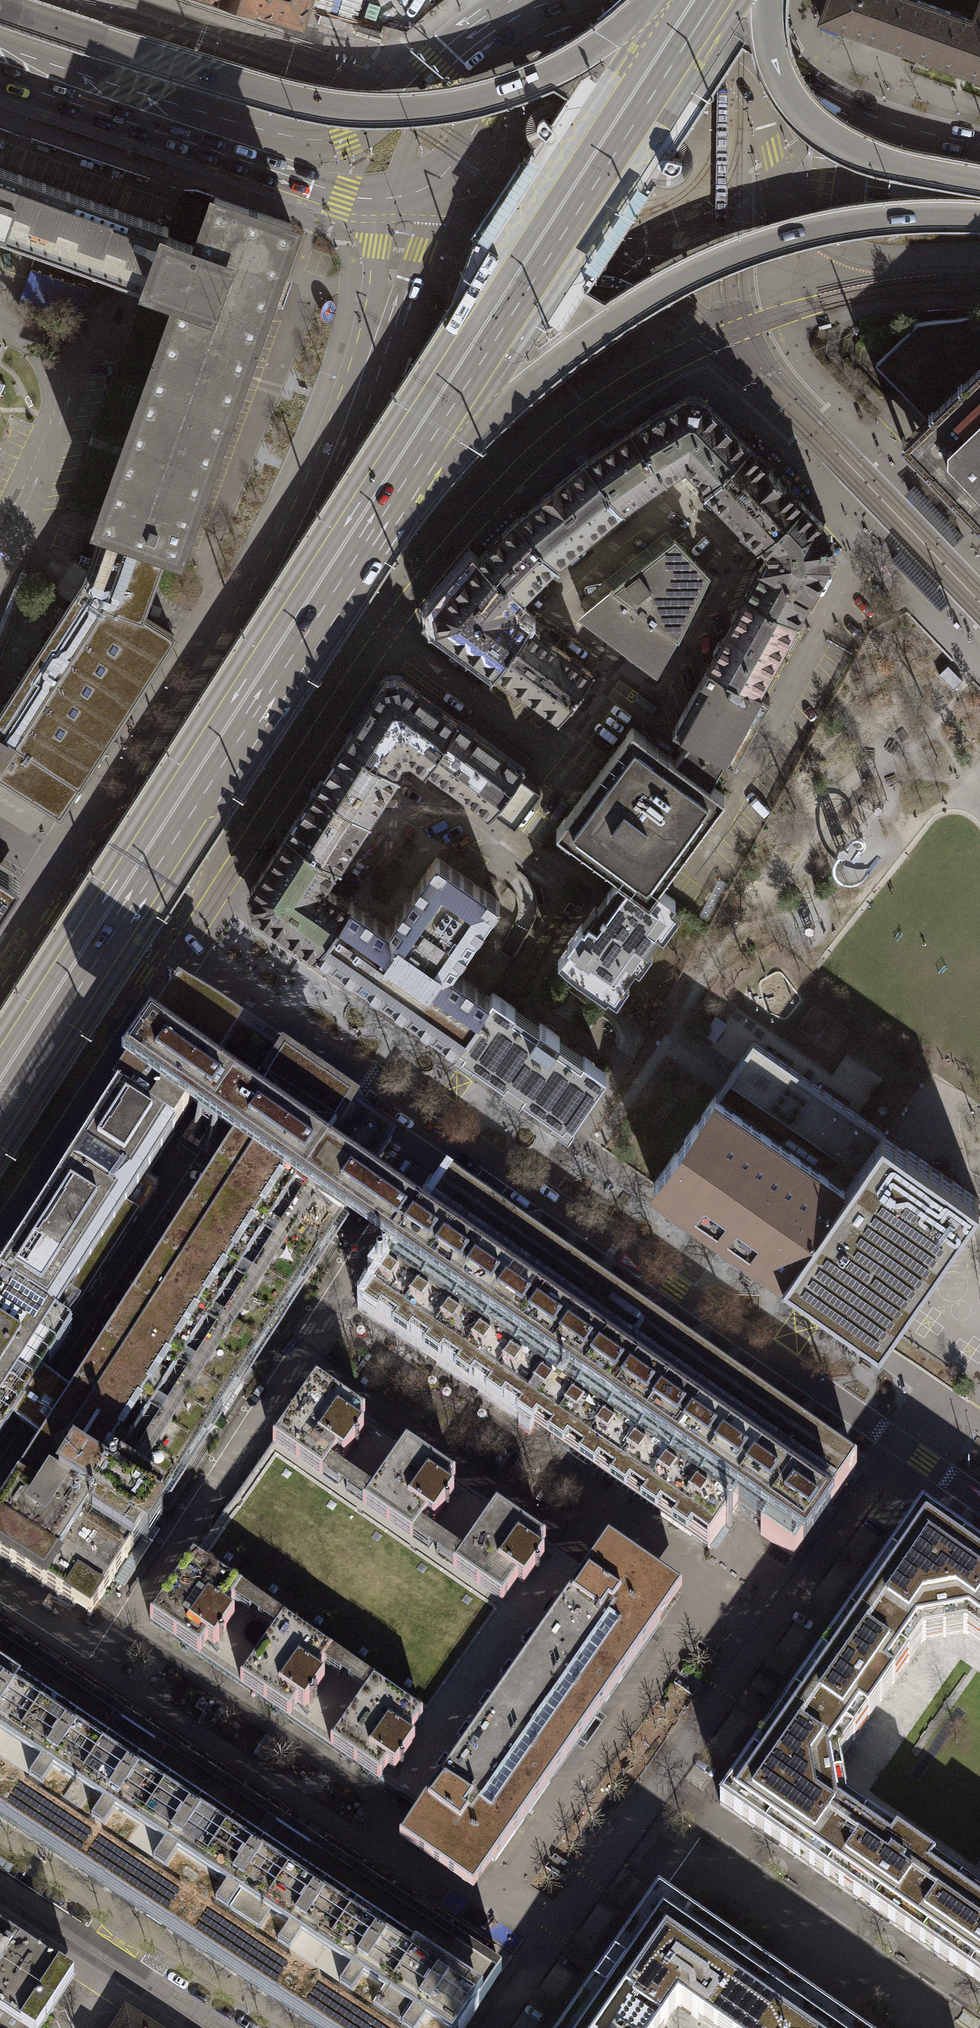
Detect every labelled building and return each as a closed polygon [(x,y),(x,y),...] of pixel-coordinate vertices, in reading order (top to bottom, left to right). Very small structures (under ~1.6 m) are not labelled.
[(261,10),(264,14),(275,17),(279,16),(301,23),(308,0),(228,0),(261,10)] [(933,6),(916,0),(828,0),(821,20),(916,54),(933,6)] [(933,6),(916,54),(979,77),(979,0),(973,20),(933,6)] [(550,123),(544,115),(540,117),(538,120),(537,124),(537,128),(540,131),(545,136),(548,133),(549,132),(552,128),(552,125),(550,123)] [(663,167),(662,171),(670,175),(673,175),(674,174),(678,172),(681,168),(681,163),(672,161),(669,160),(666,160),(664,166),(663,167)] [(167,541),(176,544),(292,223),(215,196),(197,246),(166,235),(168,227),(0,167),(0,236),(146,288),(149,280),(180,291),(99,516),(107,519),(167,541)] [(902,437),(902,438),(903,438),(903,441),(902,443),(979,525),(979,315),(915,322),(877,359),(877,360),(875,362),(877,364),(876,365),(925,415),(902,437)] [(684,397),(632,429),(664,475),(686,461),(708,484),(748,446),(704,400),(684,397)] [(656,480),(664,475),(632,429),(624,434),(587,460),(622,504),(656,480)] [(803,502),(748,446),(708,484),(706,486),(760,542),(762,541),(803,502)] [(587,460),(517,518),(556,558),(600,523),(609,533),(631,515),(622,504),(587,460)] [(750,588),(746,594),(749,595),(795,621),(798,615),(827,562),(822,523),(803,502),(762,541),(768,547),(769,555),(750,588)] [(521,593),(556,558),(517,518),(479,556),(520,591),(521,593)] [(39,814),(46,803),(59,811),(61,809),(57,806),(73,780),(80,784),(176,636),(141,614),(167,541),(107,519),(85,579),(0,710),(0,773),(8,779),(1,790),(26,806),(26,809),(35,814),(39,814)] [(579,601),(587,610),(612,588),(613,589),(675,539),(667,529),(602,581),(579,601)] [(706,573),(675,539),(613,589),(612,588),(587,610),(584,614),(656,667),(675,635),(706,573)] [(509,604),(520,591),(479,556),(436,607),(438,626),(495,668),(527,625),(512,614),(509,604)] [(757,690),(795,621),(749,595),(710,665),(756,691),(757,690)] [(592,672),(527,625),(495,668),(560,715),(592,672)] [(757,690),(756,691),(710,665),(709,665),(672,731),(689,740),(724,759),(733,764),(770,697),(757,690)] [(962,680),(947,665),(938,674),(953,690),(962,680)] [(427,764),(455,719),(401,679),(383,682),(346,739),(391,767),(400,753),(411,753),(427,764)] [(455,719),(427,764),(490,811),(494,805),(520,770),(522,768),(455,719)] [(649,900),(658,888),(727,795),(711,784),(724,759),(689,740),(676,759),(632,726),(556,831),(619,877),(649,900)] [(317,784),(367,815),(396,770),(391,767),(346,739),(317,784)] [(520,770),(494,805),(514,820),(541,786),(520,770)] [(288,830),(335,860),(337,861),(367,815),(317,784),(315,782),(285,828),(288,830)] [(39,814),(35,814),(26,809),(26,806),(1,790),(0,791),(0,808),(30,827),(39,814)] [(315,949),(347,903),(320,884),(335,860),(288,830),(251,888),(255,906),(315,949)] [(455,1045),(489,996),(452,970),(500,901),(436,856),(387,925),(366,910),(358,905),(350,899),(347,903),(315,949),(324,955),(455,1045)] [(15,885),(0,875),(0,908),(15,885)] [(570,944),(558,959),(605,995),(619,976),(624,980),(637,963),(632,959),(642,945),(647,949),(660,931),(655,928),(675,901),(658,888),(649,900),(619,877),(607,894),(613,898),(590,929),(582,923),(568,942),(570,944)] [(489,996),(455,1045),(569,1125),(607,1071),(583,1054),(579,1060),(555,1044),(560,1036),(540,1022),(535,1030),(512,1014),(516,1008),(493,992),(489,996)] [(64,1331),(137,1217),(125,1209),(172,1137),(194,1103),(235,1038),(178,1001),(153,1040),(126,1081),(87,1142),(0,1276),(0,1290),(64,1331)] [(42,1446),(0,1510),(0,1560),(87,1616),(130,1550),(133,1552),(147,1529),(163,1505),(158,1502),(336,1228),(390,1143),(274,1065),(235,1038),(172,1137),(220,1168),(71,1398),(42,1446)] [(753,1041),(715,1095),(845,1185),(882,1131),(753,1041)] [(845,1185),(715,1095),(653,1184),(782,1274),(845,1185)] [(782,1274),(880,1341),(979,1198),(882,1131),(845,1185),(782,1274)] [(451,1184),(364,1307),(546,1434),(711,1549),(739,1509),(764,1527),(758,1535),(793,1559),(799,1550),(828,1509),(848,1481),(857,1468),(630,1309),(451,1184)] [(0,1290),(0,1446),(71,1336),(64,1331),(0,1290)] [(42,1446),(71,1398),(44,1381),(13,1427),(42,1446)] [(501,1691),(585,1571),(314,1382),(147,1622),(418,1811),(501,1691)] [(921,1514),(802,1686),(719,1805),(802,1863),(908,1936),(979,1986),(979,1897),(846,1805),(838,1762),(921,1641),(965,1634),(979,1644),(979,1555),(921,1514)] [(501,1691),(576,1743),(681,1592),(606,1540),(585,1571),(501,1691)] [(313,2027),(462,2027),(499,1971),(0,1641),(0,1820),(313,2027)] [(576,1743),(501,1691),(418,1811),(400,1838),(474,1889),(576,1743)] [(812,2004),(654,1893),(560,2027),(658,2027),(674,2005),(708,2027),(848,2027),(812,2004)] [(72,1979),(0,1932),(0,2027),(40,2027),(72,1979)] [(124,2013),(114,2027),(147,2027),(124,2013)]
